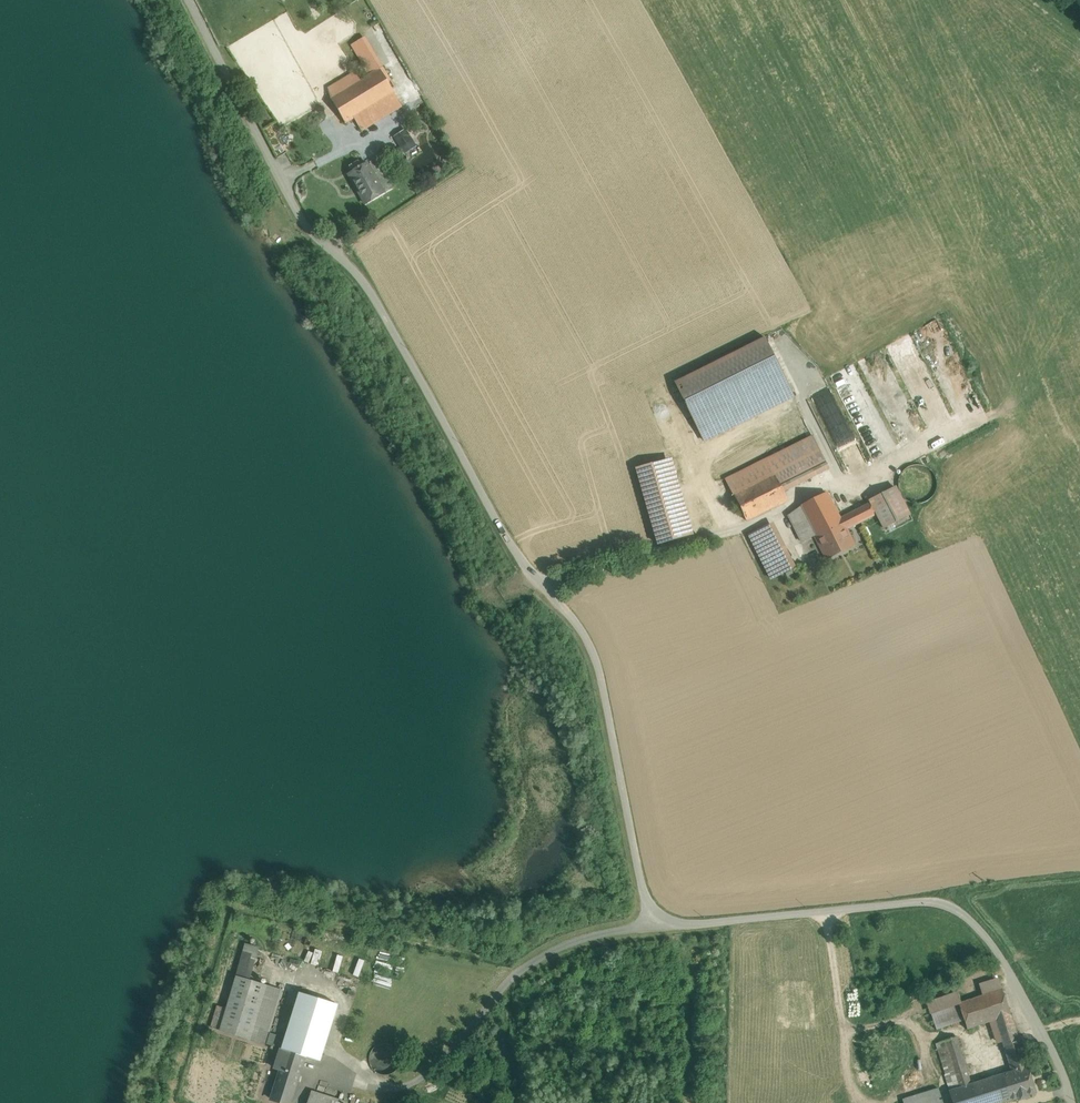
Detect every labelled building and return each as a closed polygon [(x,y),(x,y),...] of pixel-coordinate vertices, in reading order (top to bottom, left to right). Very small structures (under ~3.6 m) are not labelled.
[(380,68),(352,21),(343,27),(370,74),(380,68)] [(370,74),(331,98),(346,123),(394,93),(380,68),(370,74)] [(394,93),(346,123),(353,135),(402,106),(394,93)] [(411,139),(402,145),(410,157),(419,152),(411,139)] [(367,163),(384,192),(396,186),(379,157),(367,163)] [(367,163),(350,174),(366,203),(384,192),(367,163)] [(672,383),(681,402),(770,356),(761,337),(672,383)] [(770,356),(681,402),(704,443),(792,397),(770,356)] [(868,463),(830,389),(811,397),(849,472),(868,463)] [(788,448),(726,479),(734,495),(796,463),(791,454),(788,448)] [(803,448),(791,454),(796,463),(804,480),(816,474),(803,448)] [(671,459),(634,469),(657,549),(694,539),(671,459)] [(796,463),(734,495),(747,520),(788,500),(783,490),(804,480),(796,463)] [(896,487),(870,500),(870,501),(876,513),(884,528),(910,514),(896,487)] [(827,492),(800,506),(800,507),(789,515),(796,530),(798,529),(809,524),(813,531),(815,535),(817,539),(847,529),(847,528),(858,523),(876,513),(870,501),(869,503),(841,518),(827,492)] [(770,524),(749,535),(771,578),(792,568),(770,524)] [(809,524),(798,529),(796,530),(800,537),(813,531),(809,524)] [(847,529),(817,539),(826,558),(855,543),(847,528),(847,529)] [(813,531),(800,537),(802,542),(815,535),(813,531)] [(252,954),(243,951),(236,976),(245,979),(252,954)] [(333,969),(340,972),(345,955),(338,953),(333,969)] [(361,977),(366,959),(359,957),(353,974),(361,977)] [(245,979),(236,976),(220,1030),(282,1048),(284,1041),(269,1036),(282,990),(245,979)] [(999,979),(966,990),(969,999),(1002,989),(999,979)] [(335,991),(310,983),(306,994),(332,1002),(335,991)] [(969,999),(958,1003),(959,1004),(964,1020),(967,1029),(992,1021),(1011,1015),(1002,989),(969,999)] [(306,994),(299,992),(284,1041),(282,1048),(281,1049),(293,1053),(305,1056),(320,1061),(338,1004),(332,1002),(306,994)] [(959,1004),(931,1013),(937,1029),(964,1020),(959,1004)] [(1011,1015),(992,1021),(997,1035),(1015,1029),(1011,1015)] [(1015,1029),(997,1035),(999,1043),(1002,1042),(1018,1037),(1015,1029)] [(956,1037),(938,1043),(940,1047),(938,1048),(946,1074),(946,1075),(954,1072),(959,1087),(950,1090),(949,1091),(953,1102),(1002,1102),(1009,1101),(1001,1074),(971,1084),(956,1037)] [(1018,1037),(1002,1042),(1005,1049),(1012,1071),(1028,1066),(1018,1037)] [(281,1049),(274,1073),(279,1075),(271,1099),(283,1102),(290,1102),(300,1071),(288,1067),(293,1053),(281,1049)] [(305,1056),(293,1053),(288,1067),(300,1071),(305,1056)] [(1012,1071),(1001,1074),(1009,1101),(1036,1092),(1028,1066),(1012,1071)] [(954,1072),(946,1075),(946,1074),(945,1075),(950,1090),(959,1087),(954,1072)] [(903,1100),(904,1102),(942,1102),(938,1089),(903,1100)] [(311,1091),(307,1102),(348,1102),(311,1091)]
